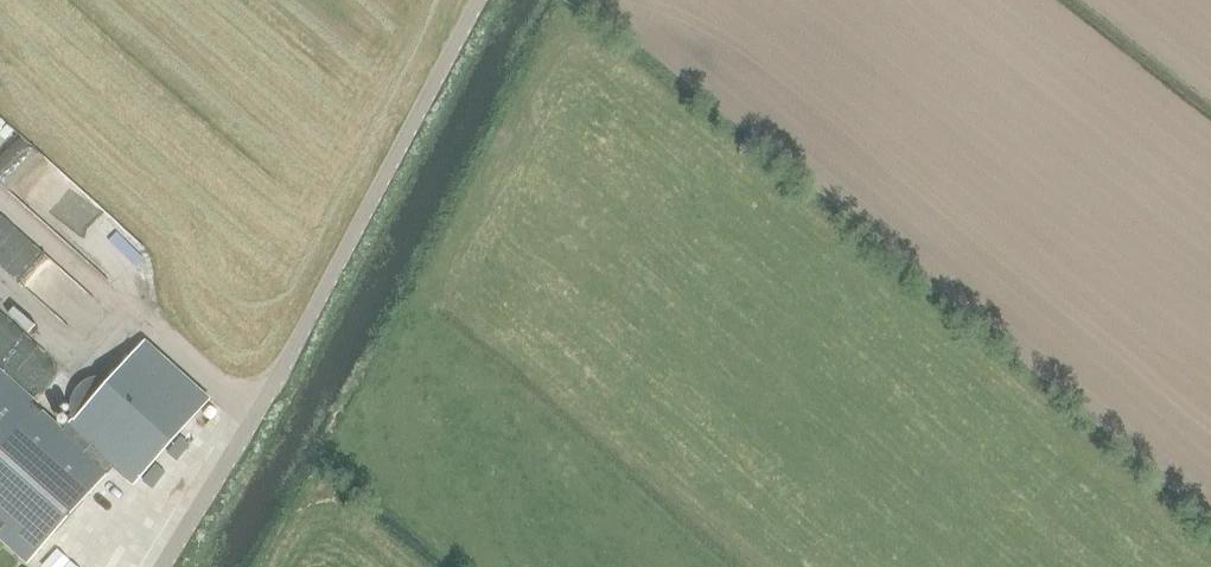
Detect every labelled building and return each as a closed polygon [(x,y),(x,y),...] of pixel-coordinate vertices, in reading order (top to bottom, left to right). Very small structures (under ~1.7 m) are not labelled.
[(76,274),(0,207),(0,260),(50,304),(76,274)] [(0,374),(0,532),(30,558),(111,464),(131,481),(206,395),(143,341),(111,378),(99,377),(88,380),(78,387),(72,396),(68,407),(69,418),(61,428),(0,374)]
